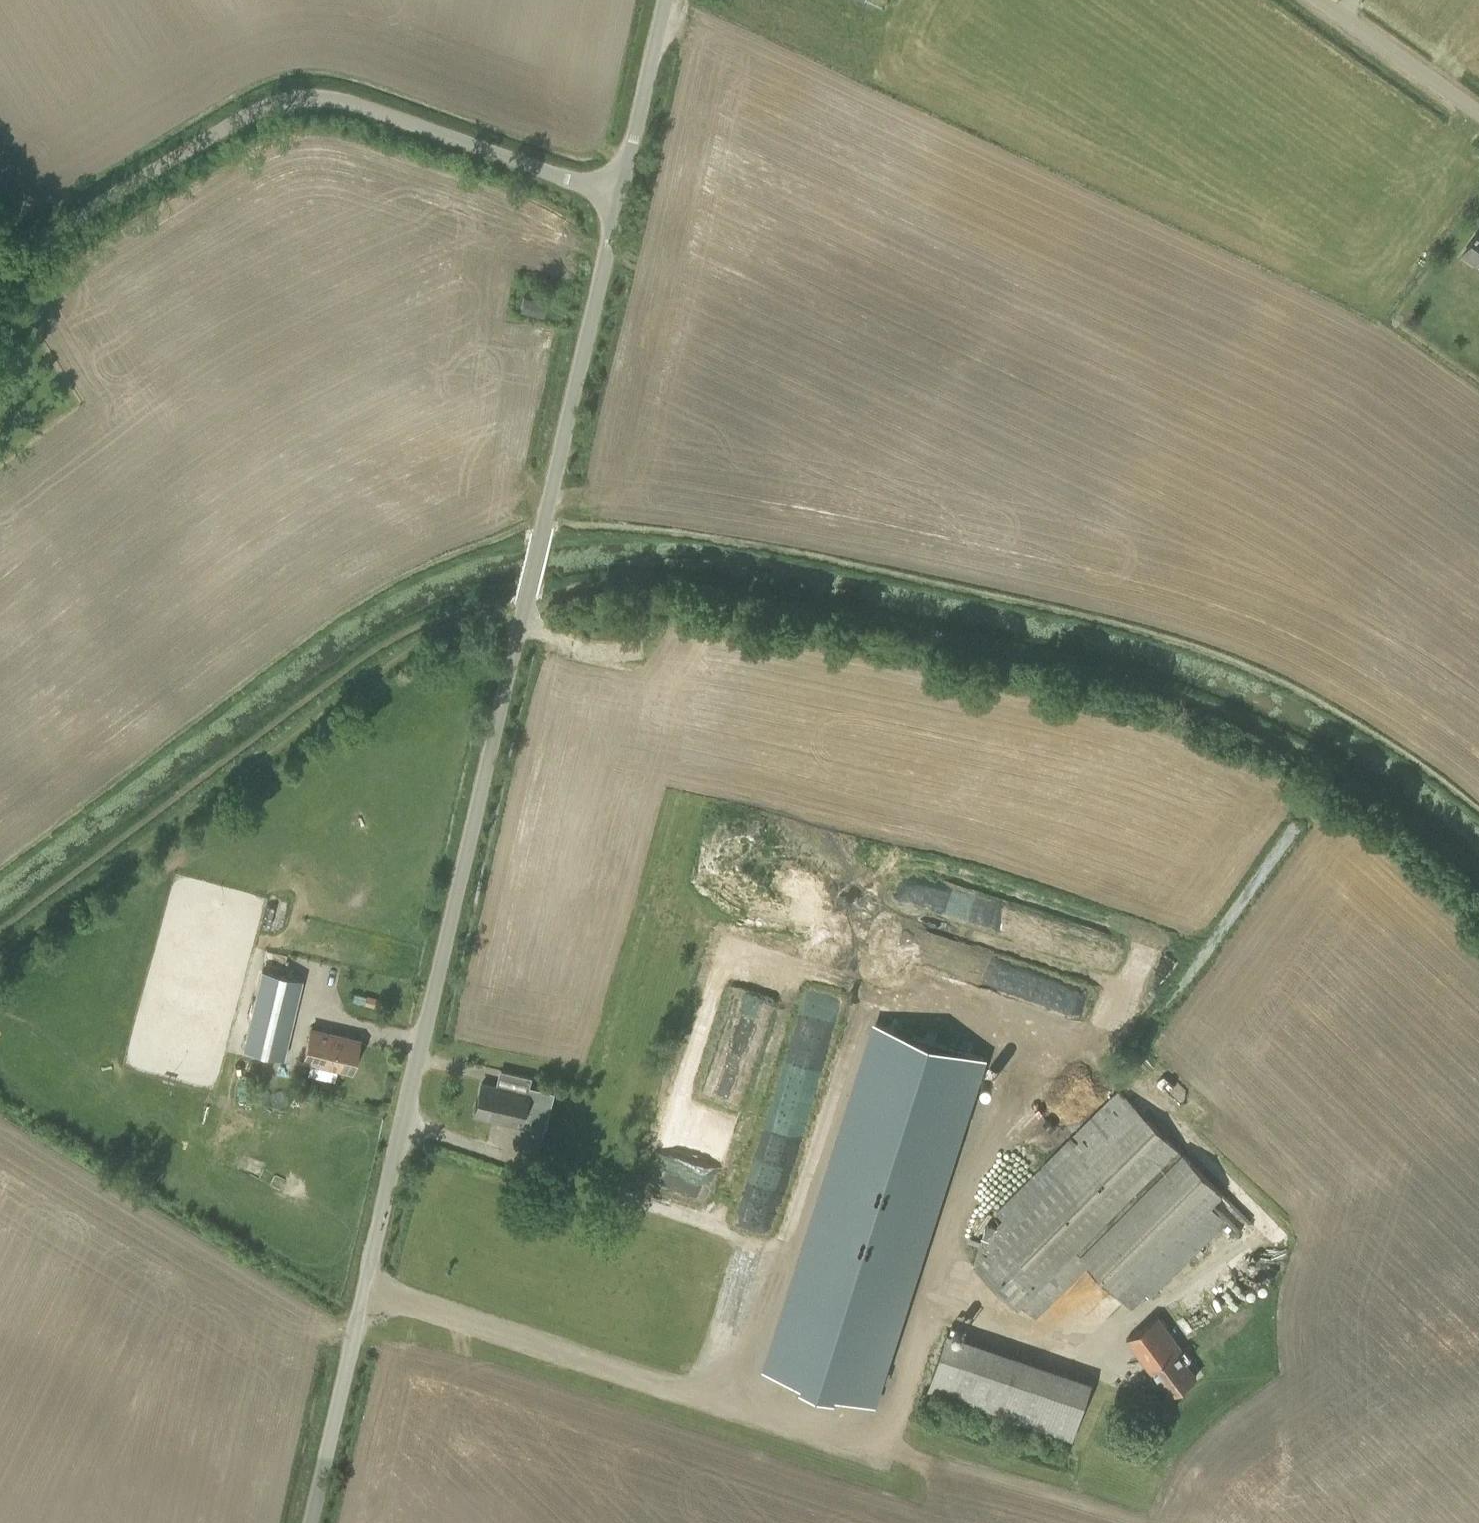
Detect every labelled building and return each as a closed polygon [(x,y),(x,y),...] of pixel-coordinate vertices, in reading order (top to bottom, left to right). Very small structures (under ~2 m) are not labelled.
[(1463,252),(1478,264),(1478,230),(1463,252)] [(545,314),(547,299),(524,294),(521,308),(545,314)] [(263,971),(244,1049),(283,1058),(291,1023),(302,980),(263,971)] [(875,1020),(762,1366),(868,1401),(982,1056),(875,1020)] [(352,1070),(360,1039),(312,1028),(305,1059),(352,1070)] [(527,1092),(496,1085),(484,1082),(476,1114),(522,1125),(523,1123),(546,1129),(554,1092),(529,1086),(527,1092)] [(1211,1206),(1224,1194),(1224,1193),(1182,1151),(1182,1152),(1119,1089),(1068,1139),(995,1211),(1003,1219),(998,1226),(989,1223),(976,1264),(1018,1309),(1022,1305),(1036,1318),(1090,1265),(1132,1307),(1146,1293),(1150,1297),(1226,1222),(1219,1214),(1211,1206)] [(1197,1374),(1180,1351),(1183,1349),(1158,1315),(1127,1338),(1152,1373),(1155,1371),(1171,1393),(1197,1374)] [(1073,1437),(1092,1376),(945,1331),(926,1392),(1073,1437)]
